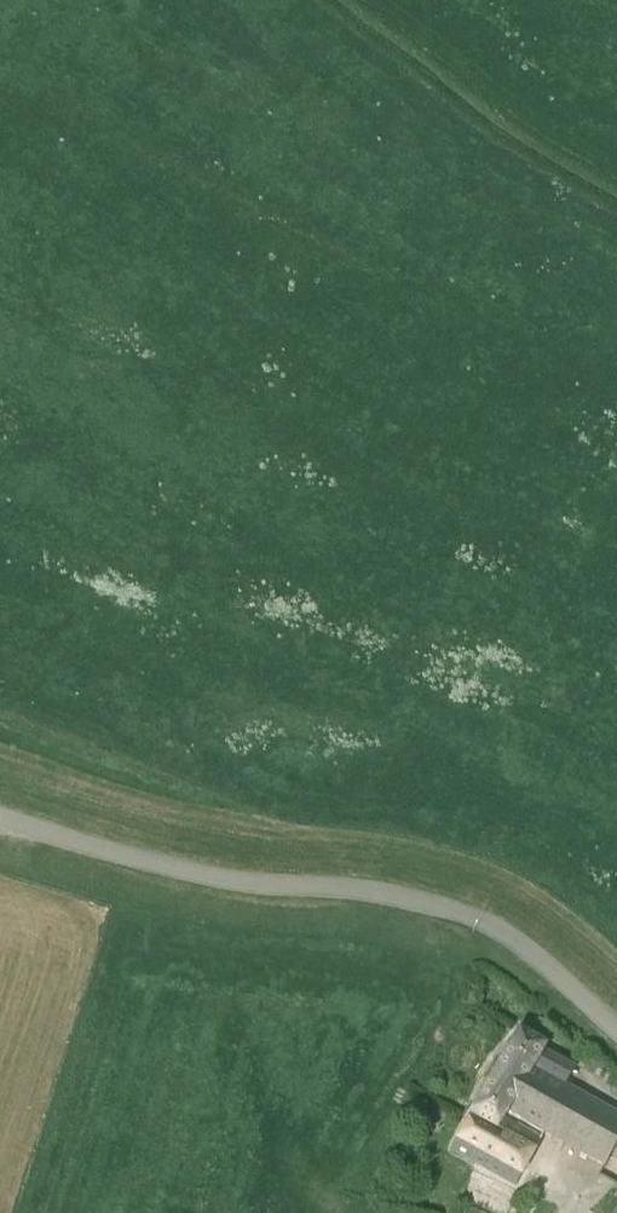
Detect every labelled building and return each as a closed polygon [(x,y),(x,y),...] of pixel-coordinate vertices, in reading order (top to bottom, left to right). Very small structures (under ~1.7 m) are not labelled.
[(517,1184),(541,1140),(503,1122),(507,1114),(604,1170),(616,1147),(616,1118),(565,1088),(575,1070),(543,1052),(546,1047),(520,1032),(450,1152),(517,1184)]
